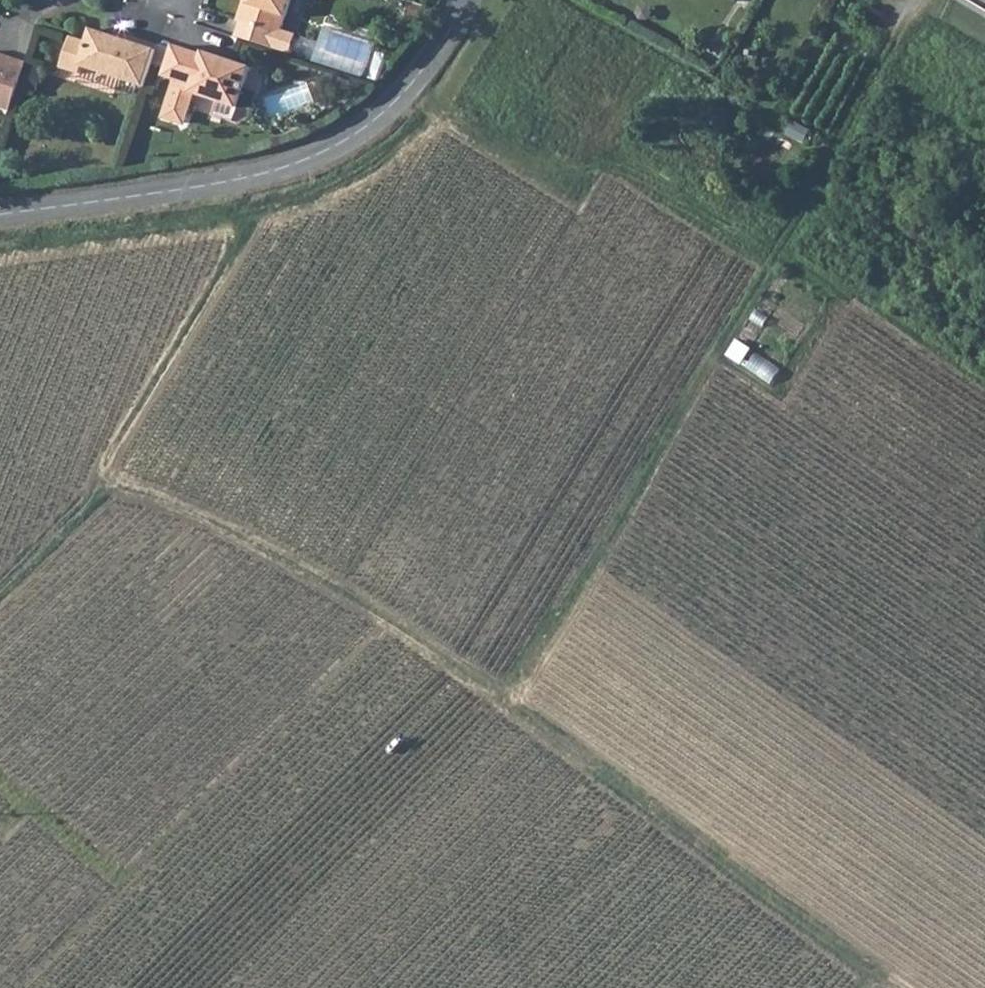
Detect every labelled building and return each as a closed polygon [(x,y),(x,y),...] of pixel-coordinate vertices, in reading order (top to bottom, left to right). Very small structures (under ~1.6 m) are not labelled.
[(238,22),(242,23),(237,37),(292,55),(298,35),(283,30),(292,0),(245,0),(238,22)] [(375,42),(325,26),(314,62),(364,78),(375,42)] [(83,67),(146,87),(160,46),(132,37),(130,42),(115,37),(93,30),(88,43),(71,37),(61,68),(81,74),(83,67)] [(117,32),(115,37),(130,42),(132,37),(117,32)] [(188,119),(196,94),(239,109),(252,68),(204,52),(203,55),(175,46),(165,77),(175,81),(163,118),(179,124),(188,119)] [(11,111),(27,62),(0,54),(0,107),(11,111)] [(306,80),(258,96),(268,121),(315,102),(306,80)]
